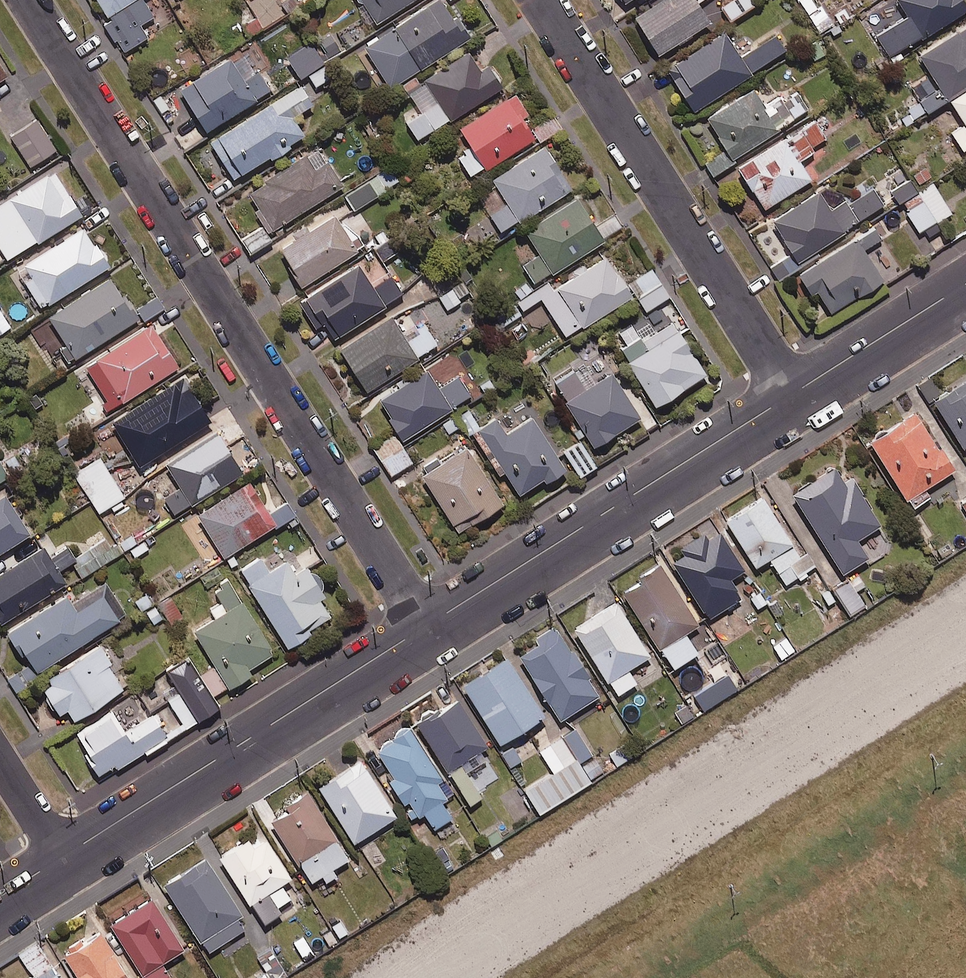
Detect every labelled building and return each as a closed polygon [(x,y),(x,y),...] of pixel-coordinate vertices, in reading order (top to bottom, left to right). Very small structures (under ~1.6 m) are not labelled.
[(109,22),(106,24),(124,53),(147,38),(140,26),(154,17),(143,0),(95,0),(109,22)] [(375,25),(416,0),(359,0),(375,25)] [(440,0),(437,0),(363,48),(391,90),(470,38),(456,17),(453,19),(440,0)] [(710,23),(694,0),(664,0),(634,20),(659,57),(710,23)] [(749,0),(733,0),(722,7),(731,21),(754,6),(749,0)] [(819,34),(833,26),(821,4),(817,7),(813,0),(798,0),(819,34)] [(962,0),(897,0),(908,17),(877,37),(891,59),(965,12),(965,6),(962,0)] [(914,122),(965,90),(965,28),(919,58),(939,88),(906,109),(914,122)] [(775,35),(741,58),(725,33),(667,70),(694,113),(787,53),(775,35)] [(480,72),(470,55),(409,92),(422,114),(408,123),(419,140),(502,89),(489,67),(480,72)] [(244,82),(230,59),(179,91),(206,133),(270,92),(258,73),(244,82)] [(332,79),(327,66),(309,73),(315,86),(332,79)] [(312,107),(300,87),(212,143),(235,180),(304,137),(293,119),(312,107)] [(796,91),(767,110),(753,90),(707,121),(734,160),(808,110),(796,91)] [(948,103),(962,126),(951,133),(964,154),(965,152),(965,92),(948,103)] [(529,115),(516,94),(460,130),(471,148),(457,157),(472,180),(534,140),(522,120),(529,115)] [(57,151),(37,120),(10,138),(30,169),(57,151)] [(811,181),(800,163),(814,155),(811,149),(826,139),(815,121),(738,168),(764,210),(811,181)] [(343,187),(319,148),(248,193),(272,232),(343,187)] [(505,204),(490,214),(503,235),(572,190),(544,148),(491,182),(505,204)] [(81,216),(54,172),(0,205),(0,249),(7,261),(81,216)] [(899,205),(918,193),(910,181),(891,193),(899,205)] [(376,197),(367,183),(346,197),(355,211),(376,197)] [(919,233),(951,214),(933,184),(901,204),(919,233)] [(873,191),(848,208),(844,201),(831,209),(819,192),(773,224),(800,263),(883,205),(873,191)] [(604,242),(577,200),(526,233),(553,275),(604,242)] [(41,310),(109,268),(95,245),(94,246),(87,234),(108,220),(99,207),(77,222),(83,230),(23,266),(31,280),(25,284),(41,310)] [(339,226),(335,218),(280,251),(302,287),(367,248),(357,232),(353,234),(345,222),(339,226)] [(832,315),(884,283),(865,252),(882,241),(875,229),(798,276),(812,298),(819,294),(832,315)] [(398,252),(383,232),(369,242),(384,262),(398,252)] [(632,298),(607,258),(552,292),(549,286),(520,304),(524,310),(541,300),(566,339),(632,298)] [(370,284),(359,266),(299,303),(314,328),(324,322),(335,340),(405,297),(389,272),(370,284)] [(136,321),(109,280),(42,323),(68,365),(136,321)] [(470,295),(461,282),(439,298),(449,310),(470,295)] [(171,321),(157,298),(141,307),(155,330),(171,321)] [(0,312),(0,334),(10,328),(0,312)] [(427,330),(407,342),(392,318),(339,352),(367,394),(438,347),(427,330)] [(657,409),(707,376),(671,322),(622,355),(657,409)] [(95,390),(110,381),(112,386),(108,388),(116,400),(120,398),(123,403),(178,369),(151,326),(82,370),(95,390)] [(458,377),(439,390),(426,370),(378,402),(404,442),(472,397),(458,377)] [(594,449),(641,420),(613,374),(595,385),(587,372),(578,378),(575,372),(554,384),(594,449)] [(210,423),(182,379),(112,424),(140,468),(210,423)] [(934,403),(965,452),(965,383),(934,403)] [(495,419),(482,429),(469,409),(461,415),(518,497),(543,480),(546,485),(567,471),(531,419),(507,436),(495,419)] [(953,473),(916,414),(870,444),(913,510),(929,500),(924,492),(953,473)] [(242,475),(216,433),(165,465),(180,488),(163,498),(175,517),(242,475)] [(412,463),(395,436),(374,449),(392,476),(412,463)] [(597,468),(580,442),(564,452),(581,478),(597,468)] [(459,535),(503,506),(466,449),(422,478),(459,535)] [(129,505),(99,458),(75,473),(105,520),(129,505)] [(10,479),(0,464),(0,486),(10,479)] [(845,483),(836,468),(793,494),(843,576),(869,560),(857,541),(881,527),(852,479),(845,483)] [(276,526),(249,483),(197,516),(224,559),(276,526)] [(30,535),(5,496),(0,499),(0,555),(30,535)] [(799,557),(763,498),(726,521),(756,569),(770,560),(786,586),(815,568),(806,553),(799,557)] [(295,516),(287,504),(272,513),(280,526),(295,516)] [(745,572),(717,529),(669,559),(709,621),(742,599),(731,581),(745,572)] [(117,543),(110,548),(104,540),(93,549),(106,566),(123,552),(117,543)] [(0,576),(0,625),(1,625),(66,584),(58,572),(77,561),(69,547),(50,559),(44,548),(0,576)] [(269,573),(260,559),(239,573),(288,650),(311,636),(309,633),(331,619),(319,601),(325,598),(306,569),(295,576),(286,563),(269,573)] [(699,626),(661,568),(622,594),(673,671),(698,654),(685,635),(699,626)] [(864,585),(856,575),(834,594),(852,616),(865,605),(855,592),(864,585)] [(195,633),(215,666),(230,690),(251,677),(248,671),(274,655),(229,582),(214,592),(221,603),(210,609),(216,620),(195,633)] [(127,616),(106,583),(72,604),(66,596),(8,633),(35,675),(127,616)] [(172,594),(157,604),(172,626),(187,616),(172,594)] [(650,657),(615,603),(574,630),(617,697),(637,684),(628,672),(650,657)] [(600,698),(558,627),(535,641),(538,646),(519,658),(558,723),(600,698)] [(124,691),(96,648),(48,680),(53,688),(43,695),(57,717),(67,711),(75,723),(124,691)] [(187,657),(155,677),(186,730),(219,709),(187,657)] [(544,719),(507,661),(464,689),(501,747),(544,719)] [(488,749),(458,703),(419,728),(449,774),(488,749)] [(124,733),(112,713),(75,734),(101,779),(168,741),(153,716),(124,733)] [(454,795),(410,729),(374,752),(386,770),(382,773),(413,820),(423,813),(435,832),(453,820),(441,803),(454,795)] [(605,775),(576,729),(539,753),(552,773),(524,791),(540,816),(591,784),(605,775)] [(623,743),(608,753),(618,768),(633,758),(623,743)] [(513,745),(501,752),(511,769),(523,762),(513,745)] [(396,818),(361,762),(319,789),(354,845),(396,818)] [(482,800),(463,769),(451,776),(470,807),(482,800)] [(308,794),(294,802),(298,809),(273,824),(309,884),(321,877),(326,885),(337,879),(332,870),(348,861),(308,794)] [(291,880),(260,834),(220,861),(264,927),(282,915),(268,895),(291,880)] [(249,927),(206,861),(164,888),(208,954),(249,927)] [(153,901),(110,927),(142,977),(170,977),(162,964),(183,951),(153,901)] [(101,936),(63,960),(75,977),(128,977),(101,936)] [(52,966),(33,977),(60,977),(52,966)]
